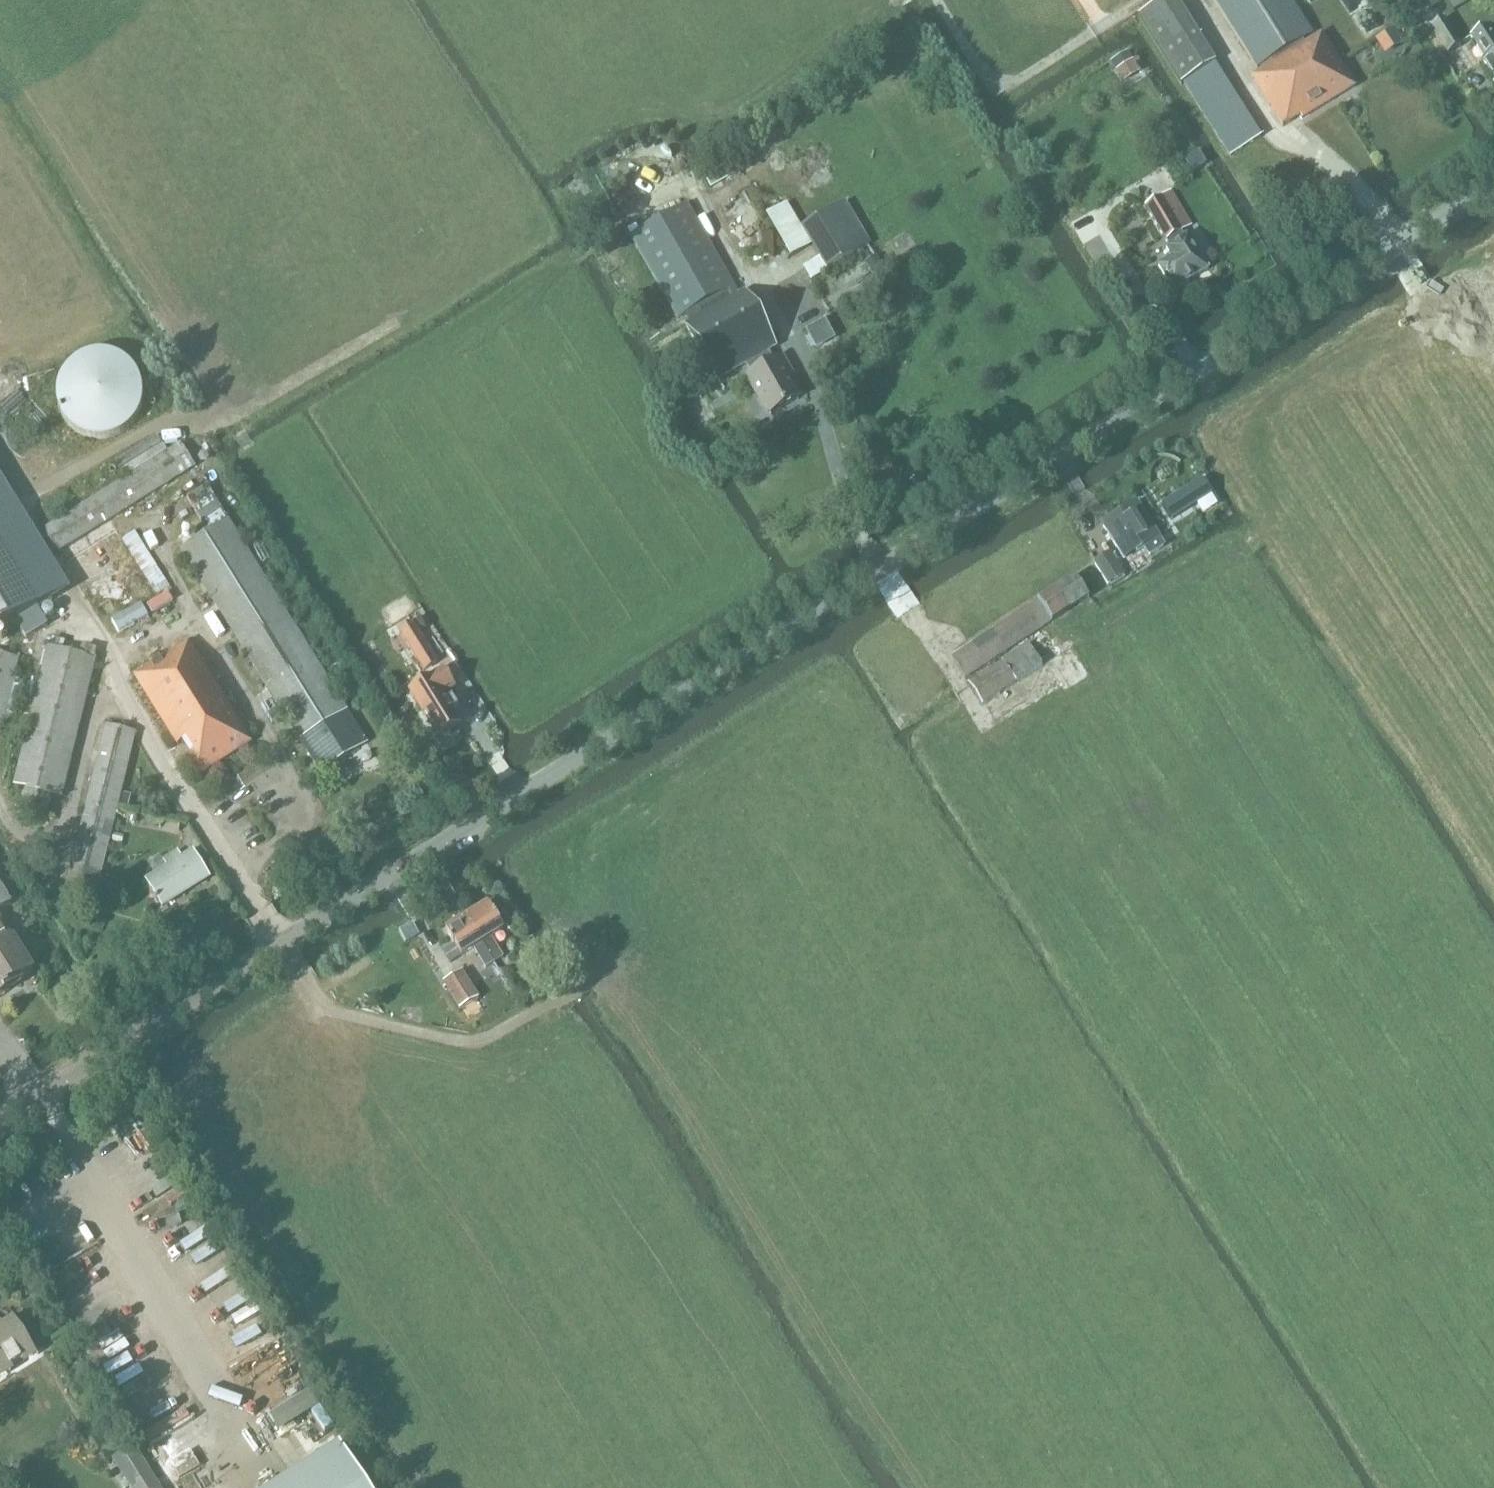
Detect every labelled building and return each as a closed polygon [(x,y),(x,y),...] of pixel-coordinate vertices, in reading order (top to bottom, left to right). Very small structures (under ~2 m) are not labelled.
[(1181,84),(1184,83),(1231,156),(1262,137),(1176,0),(1164,0),(1138,16),(1181,84)] [(1269,62),(1271,61),(1272,63),(1252,76),(1283,127),(1300,116),(1302,119),(1355,86),(1322,33),(1304,43),(1303,41),(1314,34),(1292,0),(1213,0),(1257,69),(1269,62)] [(1432,30),(1448,55),(1462,45),(1446,20),(1432,30)] [(1483,61),(1493,78),(1493,29),(1490,24),(1470,37),(1485,60),(1483,61)] [(1126,50),(1110,61),(1115,70),(1123,82),(1139,72),(1132,59),(1126,50)] [(711,188),(752,165),(743,150),(702,173),(711,188)] [(1176,181),(1200,166),(1194,157),(1182,164),(1185,169),(1173,176),(1176,181)] [(628,178),(653,169),(650,161),(625,170),(628,178)] [(1169,250),(1173,256),(1158,265),(1174,291),(1209,269),(1189,238),(1187,240),(1182,232),(1192,226),(1171,190),(1145,206),(1171,249),(1169,250)] [(845,203),(802,228),(828,270),(870,245),(845,203)] [(687,315),(690,322),(685,325),(718,381),(746,364),(751,374),(748,376),(771,415),(799,399),(788,379),(793,376),(782,356),(775,360),(770,352),(777,348),(745,290),(739,294),(696,217),(695,217),(687,204),(630,236),(678,320),(687,315)] [(793,257),(810,245),(785,204),(768,214),(793,257)] [(631,235),(639,231),(636,225),(628,229),(631,235)] [(876,257),(866,263),(873,275),(884,269),(876,257)] [(808,276),(819,276),(819,261),(808,261),(808,276)] [(829,326),(808,338),(817,353),(837,342),(829,326)] [(128,386),(128,385),(127,378),(125,371),(121,364),(116,358),(109,352),(102,349),(95,347),(88,346),(80,348),(72,350),(66,355),(61,359),(57,364),(53,371),(51,378),(51,386),(52,393),(54,401),(58,407),(62,413),(70,418),(75,421),(84,423),(91,423),(98,422),(104,420),(111,417),(116,412),(120,408),(124,401),(127,393),(128,386)] [(840,365),(838,360),(832,363),(835,368),(840,365)] [(196,467),(181,444),(167,452),(158,437),(117,463),(126,478),(43,529),(58,553),(196,467)] [(925,484),(919,475),(911,480),(917,489),(925,484)] [(1172,519),(1212,495),(1203,480),(1163,505),(1172,519)] [(1104,525),(1119,551),(1125,561),(1146,547),(1151,555),(1162,547),(1158,540),(1159,539),(1138,504),(1104,525)] [(17,622),(27,638),(48,625),(38,609),(53,600),(0,514),(0,633),(17,622)] [(229,519),(181,549),(302,743),(350,713),(229,519)] [(136,529),(123,537),(159,593),(172,585),(136,529)] [(1095,563),(1108,585),(1124,575),(1110,553),(1095,563)] [(1053,622),(1089,599),(1075,577),(951,657),(966,679),(1053,622)] [(252,742),(189,640),(133,675),(177,746),(182,743),(191,756),(186,759),(198,777),(252,742)] [(412,651),(426,671),(440,663),(426,642),(412,651)] [(1029,644),(968,683),(983,705),(1043,665),(1029,644)] [(48,647),(13,786),(24,789),(18,813),(47,820),(53,796),(63,798),(97,659),(48,647)] [(2,732),(20,659),(0,654),(0,731),(2,732)] [(410,690),(420,707),(439,738),(460,723),(443,696),(454,689),(443,670),(420,684),(410,690)] [(350,713),(302,743),(320,773),(369,743),(350,713)] [(122,793),(137,732),(107,725),(66,890),(96,899),(119,805),(122,793)] [(122,793),(119,805),(128,807),(131,795),(122,793)] [(210,878),(192,850),(146,879),(163,907),(210,878)] [(12,905),(0,885),(0,913),(12,905)] [(488,905),(467,918),(484,945),(495,963),(503,958),(493,939),(504,932),(503,930),(513,924),(505,911),(495,917),(488,905)] [(23,983),(21,979),(34,971),(0,916),(0,998),(23,983)] [(456,946),(446,952),(454,966),(477,952),(486,968),(495,963),(484,945),(467,918),(447,930),(456,946)] [(410,926),(399,932),(405,942),(416,936),(410,926)] [(447,980),(444,982),(467,1020),(485,1009),(480,999),(462,971),(455,975),(447,980)] [(106,1320),(86,1332),(93,1344),(113,1332),(106,1320)] [(37,1357),(15,1322),(4,1329),(0,1323),(0,1379),(15,1371),(12,1367),(22,1360),(25,1364),(37,1357)] [(279,1432),(324,1414),(316,1395),(272,1413),(279,1432)] [(111,1457),(113,1460),(126,1481),(130,1487),(160,1487),(132,1444),(111,1457)] [(270,1487),(367,1487),(339,1444),(270,1487)] [(172,1460),(181,1477),(202,1466),(193,1449),(172,1460)]
